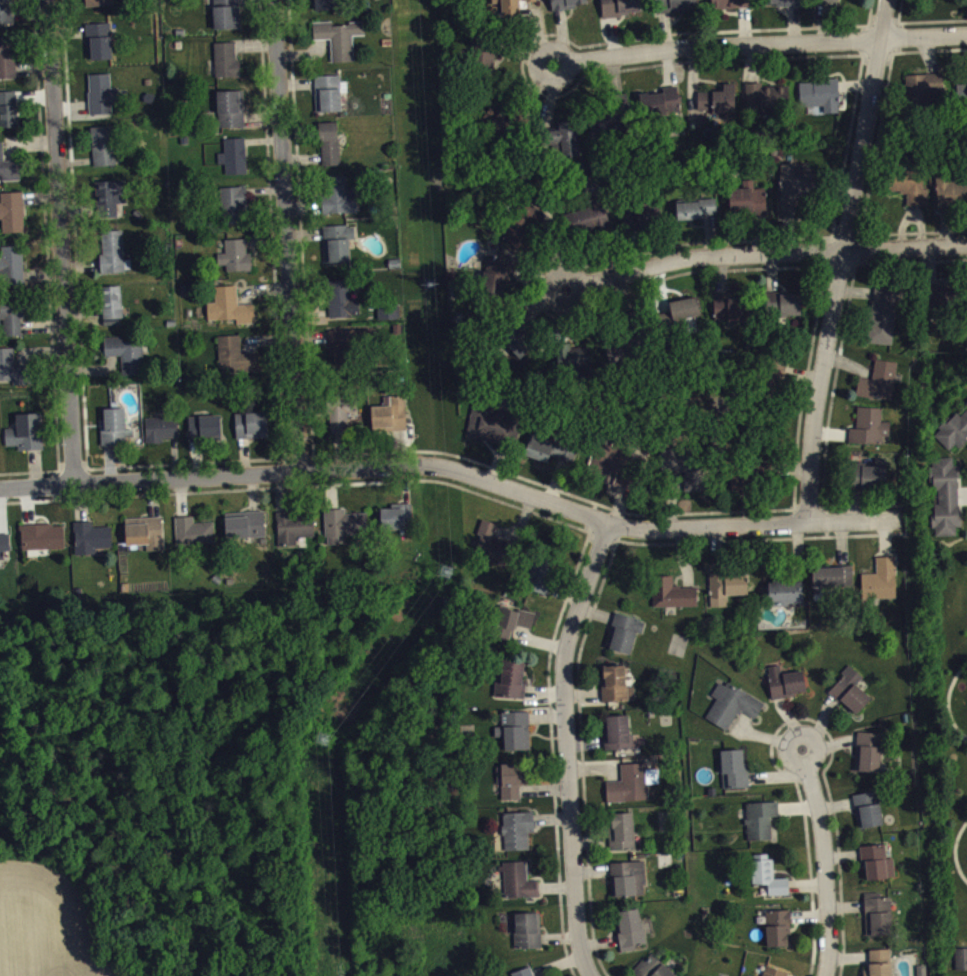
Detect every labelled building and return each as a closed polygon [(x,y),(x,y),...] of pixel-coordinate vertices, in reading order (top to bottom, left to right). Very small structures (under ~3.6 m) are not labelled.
[(14,31),(13,0),(0,0),(0,31),(14,31)] [(87,13),(116,12),(115,0),(121,0),(87,0),(87,13)] [(216,36),(242,35),(241,0),(215,0),(216,36)] [(317,7),(317,17),(338,16),(338,0),(311,0),(312,7),(317,7)] [(588,0),(553,0),(554,17),(578,16),(578,11),(588,10),(588,0)] [(642,21),(641,0),(603,0),(604,22),(642,21)] [(699,17),(698,0),(662,0),(663,18),(699,17)] [(752,14),(752,0),(716,0),(716,15),(752,14)] [(803,11),(803,0),(765,0),(766,12),(803,11)] [(822,10),(840,11),(840,0),(822,0),(822,10)] [(333,69),(355,68),(354,42),(367,41),(367,30),(334,31),(334,28),(314,29),(315,46),(332,45),(333,69)] [(114,66),(113,29),(88,30),(89,58),(93,58),(94,66),(114,66)] [(17,85),(16,43),(0,43),(0,85),(17,85)] [(242,66),(238,66),(237,48),(216,50),(217,84),(242,83),(242,66)] [(92,121),(113,120),(113,111),(121,110),(121,97),(113,97),(112,80),(91,81),(92,121)] [(907,81),(908,102),(948,101),(948,80),(907,81)] [(343,118),(342,81),(317,82),(318,119),(343,118)] [(841,86),(798,87),(799,113),(842,112),(841,86)] [(748,89),(747,115),(788,117),(789,93),(765,92),(765,89),(748,89)] [(700,98),(700,121),(737,120),(736,90),(726,90),(726,97),(700,98)] [(683,120),(681,96),(641,98),(642,122),(683,120)] [(18,97),(0,98),(0,134),(19,134),(18,97)] [(247,134),(245,97),(219,98),(221,134),(247,134)] [(624,138),(621,121),(591,125),(594,143),(624,138)] [(323,172),(341,171),(340,128),(322,129),(323,172)] [(551,130),(552,150),(563,149),(564,163),(581,162),(579,128),(551,130)] [(117,172),(115,133),(93,134),(95,173),(117,172)] [(220,171),(227,170),(228,181),(248,181),(247,144),(226,145),(226,159),(220,159),(220,171)] [(0,148),(0,182),(4,182),(4,187),(22,186),(21,167),(6,167),(5,148),(0,148)] [(783,171),(783,205),(818,204),(817,179),(796,180),(796,171),(783,171)] [(925,176),(891,175),(891,199),(909,199),(909,212),(930,213),(930,196),(925,196),(925,176)] [(325,220),(359,219),(358,198),(349,199),(349,182),(323,183),(325,220)] [(966,215),(966,183),(938,184),(939,216),(966,215)] [(768,220),(768,195),(755,195),(755,186),(745,187),(745,195),(732,195),(732,221),(768,220)] [(128,210),(128,187),(100,188),(101,224),(120,223),(119,210),(128,210)] [(247,193),(223,194),(224,231),(248,230),(247,193)] [(4,227),(4,240),(26,239),(25,199),(3,199),(3,209),(0,210),(0,227),(4,227)] [(624,219),(633,239),(664,225),(655,205),(624,219)] [(679,207),(679,225),(718,224),(718,207),(679,207)] [(531,209),(523,222),(515,217),(500,241),(518,252),(533,229),(545,236),(553,223),(531,209)] [(612,236),(611,211),(573,212),(574,237),(612,236)] [(328,233),(329,269),(352,268),(352,246),(357,246),(356,232),(328,233)] [(132,266),(126,266),(125,237),(102,237),(104,279),(133,278),(132,266)] [(248,246),(227,246),(227,259),(219,260),(219,272),(228,272),(228,278),(254,277),(253,259),(248,260),(248,246)] [(0,253),(0,291),(25,290),(24,252),(0,253)] [(509,304),(515,269),(490,266),(485,301),(509,304)] [(361,305),(352,305),(351,286),(331,287),(332,324),(361,323),(361,305)] [(897,351),(900,293),(874,291),(871,350),(897,351)] [(105,332),(124,331),(123,292),(104,293),(105,332)] [(256,330),(256,311),(240,311),(239,292),(217,293),(218,309),(209,309),(210,327),(238,326),(238,330),(256,330)] [(957,293),(931,293),(930,320),(957,321),(957,293)] [(803,322),(803,299),(769,300),(769,316),(781,315),(781,323),(803,322)] [(716,300),(717,329),(754,327),(753,304),(733,305),(733,300),(716,300)] [(672,307),(674,329),(702,327),(700,304),(672,307)] [(23,325),(30,325),(30,306),(0,306),(0,327),(5,327),(6,343),(23,343),(23,325)] [(535,355),(527,345),(532,340),(523,328),(505,343),(522,365),(535,355)] [(354,336),(334,336),(335,372),(355,372),(354,336)] [(222,382),(260,380),(259,359),(242,360),(242,342),(220,343),(222,382)] [(124,382),(146,381),(144,347),(124,348),(124,343),(105,344),(106,363),(123,362),(124,382)] [(14,387),(15,392),(31,391),(30,372),(16,373),(16,354),(0,355),(0,387),(14,387)] [(899,369),(877,366),(874,386),(860,384),(858,402),(894,407),(899,369)] [(332,440),(350,440),(350,420),(359,419),(359,402),(331,402),(332,440)] [(408,402),(385,403),(385,413),(373,413),(373,437),(408,437),(408,402)] [(468,443),(507,451),(514,420),(492,415),(493,411),(475,407),(468,443)] [(884,451),(884,443),(891,443),(892,429),(883,428),(884,415),(859,414),(858,435),(852,435),(851,449),(884,451)] [(102,426),(103,450),(136,448),(136,436),(127,436),(127,415),(106,415),(106,426),(102,426)] [(962,423),(957,418),(935,442),(956,461),(966,448),(966,418),(962,423)] [(269,419),(237,420),(238,446),(270,444),(269,419)] [(45,456),(44,420),(18,421),(19,435),(7,435),(8,453),(20,452),(20,457),(45,456)] [(191,446),(224,444),(223,422),(190,423),(191,446)] [(149,450),(166,449),(166,444),(180,444),(179,423),(147,425),(149,450)] [(550,469),(552,463),(576,470),(580,453),(533,440),(527,463),(550,469)] [(596,486),(613,490),(613,492),(632,496),(641,458),(605,449),(596,486)] [(686,498),(703,498),(703,462),(670,462),(671,480),(685,480),(686,498)] [(889,465),(877,465),(877,471),(853,471),(852,497),(888,497),(889,465)] [(934,543),(958,543),(958,533),(962,533),(961,473),(955,473),(955,465),(937,465),(938,512),(934,512),(934,543)] [(754,476),(729,475),(728,495),(753,496),(754,476)] [(382,515),(383,537),(415,536),(414,510),(392,510),(392,515),(382,515)] [(326,516),(328,552),(341,552),(341,542),(370,541),(370,520),(347,520),(347,515),(326,516)] [(227,519),(227,544),(267,543),(266,518),(227,519)] [(279,553),(300,553),(300,544),(316,544),(316,522),(292,522),(292,518),(279,519),(279,553)] [(196,530),(195,523),(176,524),(178,552),(217,550),(215,529),(196,530)] [(127,525),(128,552),(149,551),(149,558),(165,557),(164,524),(127,525)] [(500,531),(485,526),(473,561),(510,575),(517,554),(495,546),(500,531)] [(113,533),(95,533),(95,528),(76,529),(77,561),(98,561),(98,554),(114,554),(113,533)] [(23,532),(24,557),(67,555),(65,530),(23,532)] [(6,566),(5,557),(12,557),(12,540),(0,540),(0,566),(6,566)] [(547,602),(559,568),(539,561),(527,594),(547,602)] [(898,604),(897,563),(878,564),(879,580),(862,580),(863,605),(898,604)] [(856,594),(855,573),(814,574),(815,595),(856,594)] [(712,614),(729,613),(728,602),(750,601),(749,579),(711,580),(712,614)] [(699,593),(675,594),(675,582),(655,582),(655,614),(699,613),(699,593)] [(771,612),(805,611),(804,588),(771,589),(771,612)] [(537,621),(505,613),(497,643),(513,648),(517,632),(533,636),(537,621)] [(611,656),(632,661),(638,639),(644,640),(647,628),(617,620),(611,642),(615,643),(611,656)] [(496,704),(526,705),(527,666),(504,665),(503,689),(497,688),(496,704)] [(604,673),(605,708),(637,707),(636,693),(628,693),(627,672),(604,673)] [(808,700),(805,677),(783,680),(782,672),(770,673),(774,705),(808,700)] [(858,722),(873,705),(858,691),(865,683),(852,672),(830,697),(858,722)] [(728,737),(741,717),(757,726),(766,711),(723,686),(713,702),(719,705),(707,725),(728,737)] [(531,718),(505,719),(506,757),(532,757),(531,718)] [(609,723),(609,734),(605,734),(606,757),(635,755),(635,742),(631,742),(630,722),(609,723)] [(884,740),(859,739),(857,778),(883,779),(884,740)] [(746,770),(745,756),(723,757),(724,795),(751,794),(750,770),(746,770)] [(504,807),(522,806),(521,793),(533,792),(533,770),(503,771),(504,807)] [(608,809),(650,807),(648,770),(623,770),(623,788),(608,788),(608,809)] [(855,802),(860,836),(885,832),(880,798),(855,802)] [(749,847),(773,847),(773,824),(781,823),(780,809),(748,810),(749,847)] [(536,839),(536,818),(505,820),(506,858),(531,857),(530,839),(536,839)] [(611,857),(636,856),(635,819),(610,820),(611,857)] [(869,886),(896,885),(895,864),(888,865),(887,851),(862,853),(863,870),(868,870),(869,886)] [(791,902),(791,885),(775,885),(774,860),(754,861),(755,892),(770,891),(771,902),(791,902)] [(647,902),(646,868),(613,869),(614,903),(647,902)] [(505,905),(541,904),(541,887),(529,887),(529,869),(504,870),(505,905)] [(893,904),(882,905),(882,899),(866,900),(868,943),(894,942),(893,904)] [(647,951),(642,915),(617,919),(623,959),(638,957),(637,952),(647,951)] [(768,918),(769,954),(792,953),(791,917),(768,918)] [(542,919),(516,920),(517,956),(543,955),(542,919)] [(957,975),(966,975),(966,955),(956,955),(957,975)] [(893,956),(871,957),(872,975),(893,975),(893,956)] [(653,959),(637,975),(671,975),(653,959)]
